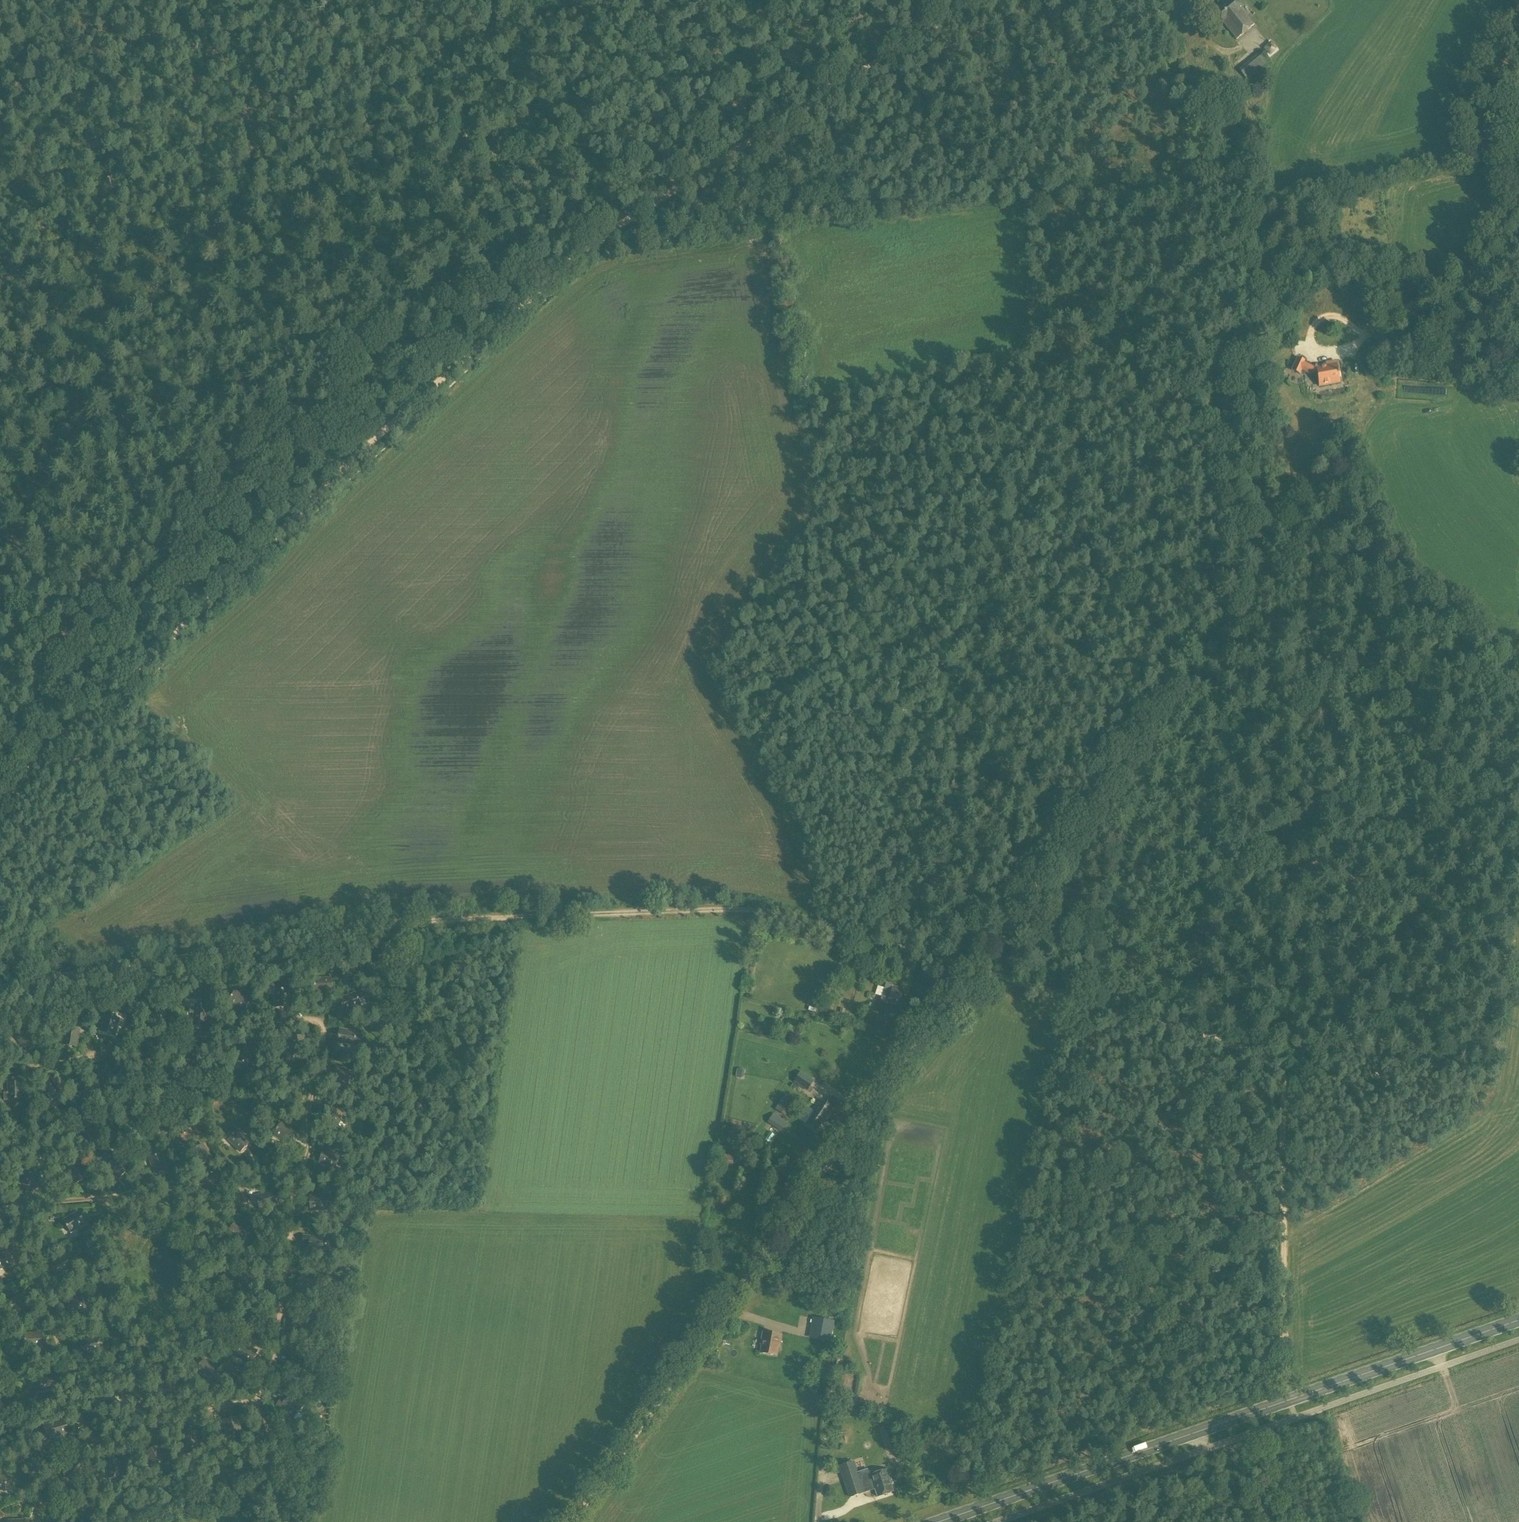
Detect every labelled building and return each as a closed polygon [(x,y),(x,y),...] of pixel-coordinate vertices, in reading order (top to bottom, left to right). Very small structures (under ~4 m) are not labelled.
[(1240,7),(1242,6),(1237,0),(1230,0),(1213,13),(1221,23),(1223,21),(1237,39),(1254,25),(1240,7)] [(1244,47),(1257,42),(1254,34),(1241,39),(1244,47)] [(1273,60),(1282,56),(1277,44),(1267,48),(1273,60)] [(1247,79),(1268,62),(1260,52),(1238,70),(1247,79)] [(1313,366),(1307,363),(1307,362),(1298,358),(1292,370),(1300,374),(1302,370),(1310,374),(1317,373),(1319,386),(1340,382),(1337,362),(1330,363),(1330,365),(1315,367),(1315,366),(1313,366)] [(332,991),(331,984),(332,984),(332,977),(314,977),(314,985),(315,985),(316,991),(332,991)] [(899,1007),(905,989),(886,983),(880,1001),(899,1007)] [(289,1005),(290,989),(284,989),(284,988),(276,988),(275,1006),(282,1006),(282,1005),(289,1005)] [(250,997),(235,990),(233,995),(232,995),(229,1002),(245,1009),(248,1003),(247,1003),(250,997)] [(358,998),(356,992),(341,997),(343,1004),(342,1004),(344,1010),(361,1005),(359,997),(358,998)] [(207,1021),(208,1005),(203,1004),(203,1003),(195,1003),(194,1021),(201,1021),(201,1020),(207,1021)] [(112,1016),(106,1014),(102,1029),(108,1031),(108,1032),(114,1034),(120,1017),(112,1015),(112,1016)] [(884,1026),(887,1018),(880,1016),(877,1024),(884,1026)] [(77,1045),(80,1029),(74,1028),(74,1027),(66,1026),(64,1044),(70,1045),(70,1044),(77,1045)] [(355,1036),(356,1030),(341,1028),(340,1035),(339,1035),(338,1041),(355,1044),(356,1036),(355,1036)] [(250,1064),(256,1049),(249,1046),(250,1045),(243,1043),(237,1060),(245,1063),(245,1062),(250,1064)] [(350,1077),(352,1071),(337,1066),(335,1072),(334,1072),(332,1079),(349,1084),(351,1077),(350,1077)] [(745,1071),(737,1069),(736,1077),(743,1078),(745,1071)] [(808,1091),(815,1081),(801,1072),(794,1082),(808,1091)] [(15,1082),(15,1081),(9,1081),(9,1099),(17,1099),(17,1098),(23,1098),(22,1082),(15,1082)] [(786,1116),(795,1101),(785,1094),(775,1110),(786,1116)] [(825,1122),(834,1109),(820,1100),(813,1110),(814,1111),(806,1123),(817,1131),(823,1121),(825,1122)] [(346,1113),(332,1104),(328,1110),(328,1109),(324,1115),(339,1125),(343,1118),(342,1118),(346,1113)] [(781,1132),(788,1122),(774,1114),(767,1123),(781,1132)] [(295,1131),(281,1122),(278,1127),(277,1127),(273,1133),(289,1143),(292,1137),(291,1136),(295,1131)] [(250,1141),(239,1129),(235,1133),(234,1132),(228,1138),(241,1151),(246,1146),(245,1145),(250,1141)] [(212,1157),(203,1143),(198,1147),(198,1146),(191,1150),(201,1165),(206,1162),(206,1161),(212,1157)] [(338,1160),(340,1154),(325,1149),(322,1155),(321,1155),(319,1161),(336,1167),(339,1160),(338,1160)] [(168,1168),(163,1153),(157,1155),(157,1154),(150,1156),(156,1173),(162,1171),(162,1170),(168,1168)] [(732,1167),(734,1156),(718,1154),(717,1165),(732,1167)] [(276,1204),(274,1197),(275,1197),(273,1190),(256,1195),(258,1203),(259,1202),(261,1208),(276,1204)] [(139,1204),(152,1202),(151,1196),(138,1197),(139,1204)] [(81,1216),(78,1211),(64,1219),(67,1224),(66,1224),(70,1231),(86,1222),(82,1216),(81,1216)] [(250,1229),(236,1220),(232,1226),(231,1226),(228,1231),(243,1241),(247,1234),(246,1234),(250,1229)] [(326,1243),(327,1237),(311,1235),(310,1242),(309,1242),(308,1249),(326,1251),(327,1243),(326,1243)] [(10,1251),(0,1253),(0,1267),(13,1264),(12,1257),(11,1258),(10,1251)] [(67,1260),(65,1255),(50,1261),(53,1267),(52,1268),(55,1274),(71,1267),(68,1260),(67,1260)] [(27,1300),(24,1293),(10,1299),(12,1305),(11,1305),(14,1312),(30,1305),(28,1299),(27,1300)] [(83,1301),(81,1295),(66,1302),(69,1308),(68,1308),(71,1315),(87,1307),(84,1300),(83,1301)] [(312,1326),(300,1316),(295,1321),(295,1320),(290,1326),(304,1337),(309,1332),(308,1331),(312,1326)] [(795,1324),(799,1326),(803,1318),(798,1316),(795,1324)] [(834,1321),(824,1319),(820,1340),(831,1342),(834,1321)] [(42,1339),(41,1332),(25,1332),(26,1338),(25,1338),(25,1346),(43,1345),(43,1339),(42,1339)] [(780,1344),(782,1335),(763,1332),(762,1340),(763,1340),(761,1352),(777,1355),(779,1344),(780,1344)] [(257,1350),(242,1343),(240,1348),(239,1348),(236,1355),(252,1363),(255,1356),(254,1356),(257,1350)] [(303,1369),(305,1363),(290,1357),(288,1364),(287,1363),(284,1370),(301,1376),(304,1369),(303,1369)] [(216,1371),(205,1359),(200,1363),(200,1362),(194,1368),(206,1381),(211,1376),(216,1371)] [(57,1381),(56,1374),(40,1376),(41,1382),(40,1382),(41,1389),(59,1387),(58,1380),(57,1381)] [(244,1379),(238,1377),(235,1382),(241,1385),(244,1379)] [(241,1432),(238,1416),(231,1418),(231,1417),(224,1418),(228,1436),(236,1434),(235,1433),(241,1432)] [(888,1450),(896,1447),(888,1423),(880,1426),(888,1450)] [(166,1459),(158,1445),(152,1448),(151,1448),(145,1451),(154,1467),(161,1463),(161,1462),(166,1459)] [(80,1463),(75,1458),(65,1470),(69,1474),(68,1475),(74,1480),(86,1467),(81,1462),(80,1463)] [(857,1475),(853,1462),(840,1467),(850,1497),(875,1489),(877,1496),(894,1491),(890,1480),(891,1480),(887,1469),(869,1475),(871,1480),(863,1482),(861,1476),(859,1475),(857,1475)]
